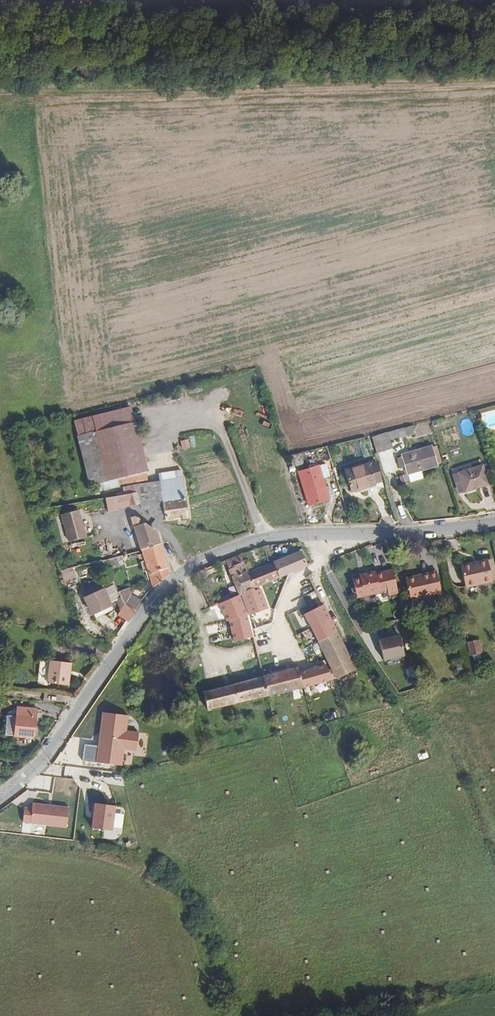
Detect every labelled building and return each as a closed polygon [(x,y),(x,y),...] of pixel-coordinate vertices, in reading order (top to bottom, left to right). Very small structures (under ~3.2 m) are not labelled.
[(78,423),(79,430),(91,428),(139,418),(136,410),(122,413),(95,418),(92,419),(78,423)] [(90,481),(95,480),(117,475),(148,468),(149,468),(139,418),(91,428),(79,430),(90,481)] [(405,431),(406,439),(424,435),(422,426),(405,431)] [(405,431),(374,438),(378,455),(397,450),(396,444),(407,441),(406,439),(405,431)] [(440,450),(402,458),(404,467),(411,466),(413,482),(428,480),(427,471),(444,468),(440,450)] [(356,489),(385,480),(379,463),(373,465),(370,457),(347,464),(356,489)] [(301,459),(294,461),(297,471),(304,469),(301,459)] [(471,486),(472,490),(494,483),(486,461),(458,470),(465,488),(471,486)] [(333,497),(326,476),(322,466),(322,464),(300,473),(311,505),(333,497)] [(322,466),(326,476),(331,475),(327,464),(322,466)] [(117,475),(95,480),(97,487),(120,483),(119,481),(149,478),(148,468),(117,475)] [(151,515),(162,521),(190,517),(183,470),(161,472),(161,480),(140,482),(125,485),(126,492),(138,491),(140,501),(141,507),(146,505),(148,511),(149,513),(151,515)] [(138,491),(126,492),(119,494),(121,505),(140,501),(138,491)] [(88,507),(81,508),(84,526),(91,525),(88,507)] [(79,509),(63,514),(72,547),(88,542),(79,509)] [(139,548),(161,542),(154,520),(137,514),(129,515),(139,548)] [(434,550),(442,549),(440,540),(432,541),(434,550)] [(161,576),(169,570),(161,542),(139,548),(148,579),(150,586),(155,581),(161,576)] [(273,560),(268,549),(262,550),(268,562),(273,560)] [(281,579),(308,569),(309,568),(302,553),(274,564),(281,579)] [(239,595),(255,589),(249,574),(242,557),(226,562),(239,595)] [(101,559),(95,560),(105,579),(79,591),(81,597),(82,597),(92,593),(113,582),(101,559)] [(486,563),(462,568),(466,589),(491,584),(486,563)] [(260,587),(281,579),(274,564),(249,574),(255,589),(260,587)] [(367,578),(356,580),(359,598),(391,591),(392,596),(399,595),(395,573),(379,576),(378,572),(366,575),(367,578)] [(437,574),(407,580),(411,601),(441,595),(437,574)] [(82,597),(81,598),(89,614),(90,613),(107,605),(106,603),(113,600),(115,603),(116,606),(117,604),(109,592),(116,589),(113,582),(92,593),(82,597)] [(128,596),(125,586),(116,589),(124,605),(132,611),(138,603),(128,596)] [(271,617),(260,587),(255,589),(239,595),(248,615),(251,624),(257,622),(271,617)] [(126,620),(132,611),(124,605),(116,589),(109,592),(117,604),(116,606),(119,608),(115,614),(123,618),(126,620)] [(323,601),(319,592),(312,595),(316,604),(323,601)] [(248,615),(239,595),(220,602),(223,610),(228,622),(248,615)] [(220,602),(210,607),(212,614),(223,610),(220,602)] [(336,627),(328,612),(311,621),(318,635),(336,627)] [(90,613),(89,614),(83,616),(87,625),(95,621),(90,613)] [(336,627),(318,635),(321,643),(320,644),(338,681),(357,671),(336,627)] [(254,633),(257,647),(267,645),(264,630),(254,633)] [(383,660),(405,656),(402,634),(380,637),(383,660)] [(479,642),(466,643),(468,657),(480,656),(479,642)] [(70,663),(39,658),(36,680),(67,685),(70,663)] [(413,663),(406,664),(409,677),(416,675),(413,663)] [(274,697),(334,682),(327,666),(300,673),(299,669),(265,678),(269,698),(274,697)] [(210,711),(269,698),(265,678),(206,694),(210,711)] [(15,704),(6,710),(3,734),(33,737),(35,706),(15,704)] [(140,733),(127,731),(129,715),(102,712),(98,747),(96,762),(123,765),(125,751),(137,752),(140,733)] [(96,762),(98,747),(84,745),(82,760),(96,762)] [(69,806),(32,802),(32,807),(30,822),(66,827),(69,806)] [(114,805),(93,804),(91,831),(112,833),(114,805)] [(30,822),(32,807),(25,806),(23,822),(30,822)] [(123,814),(115,813),(113,829),(122,830),(123,814)]
